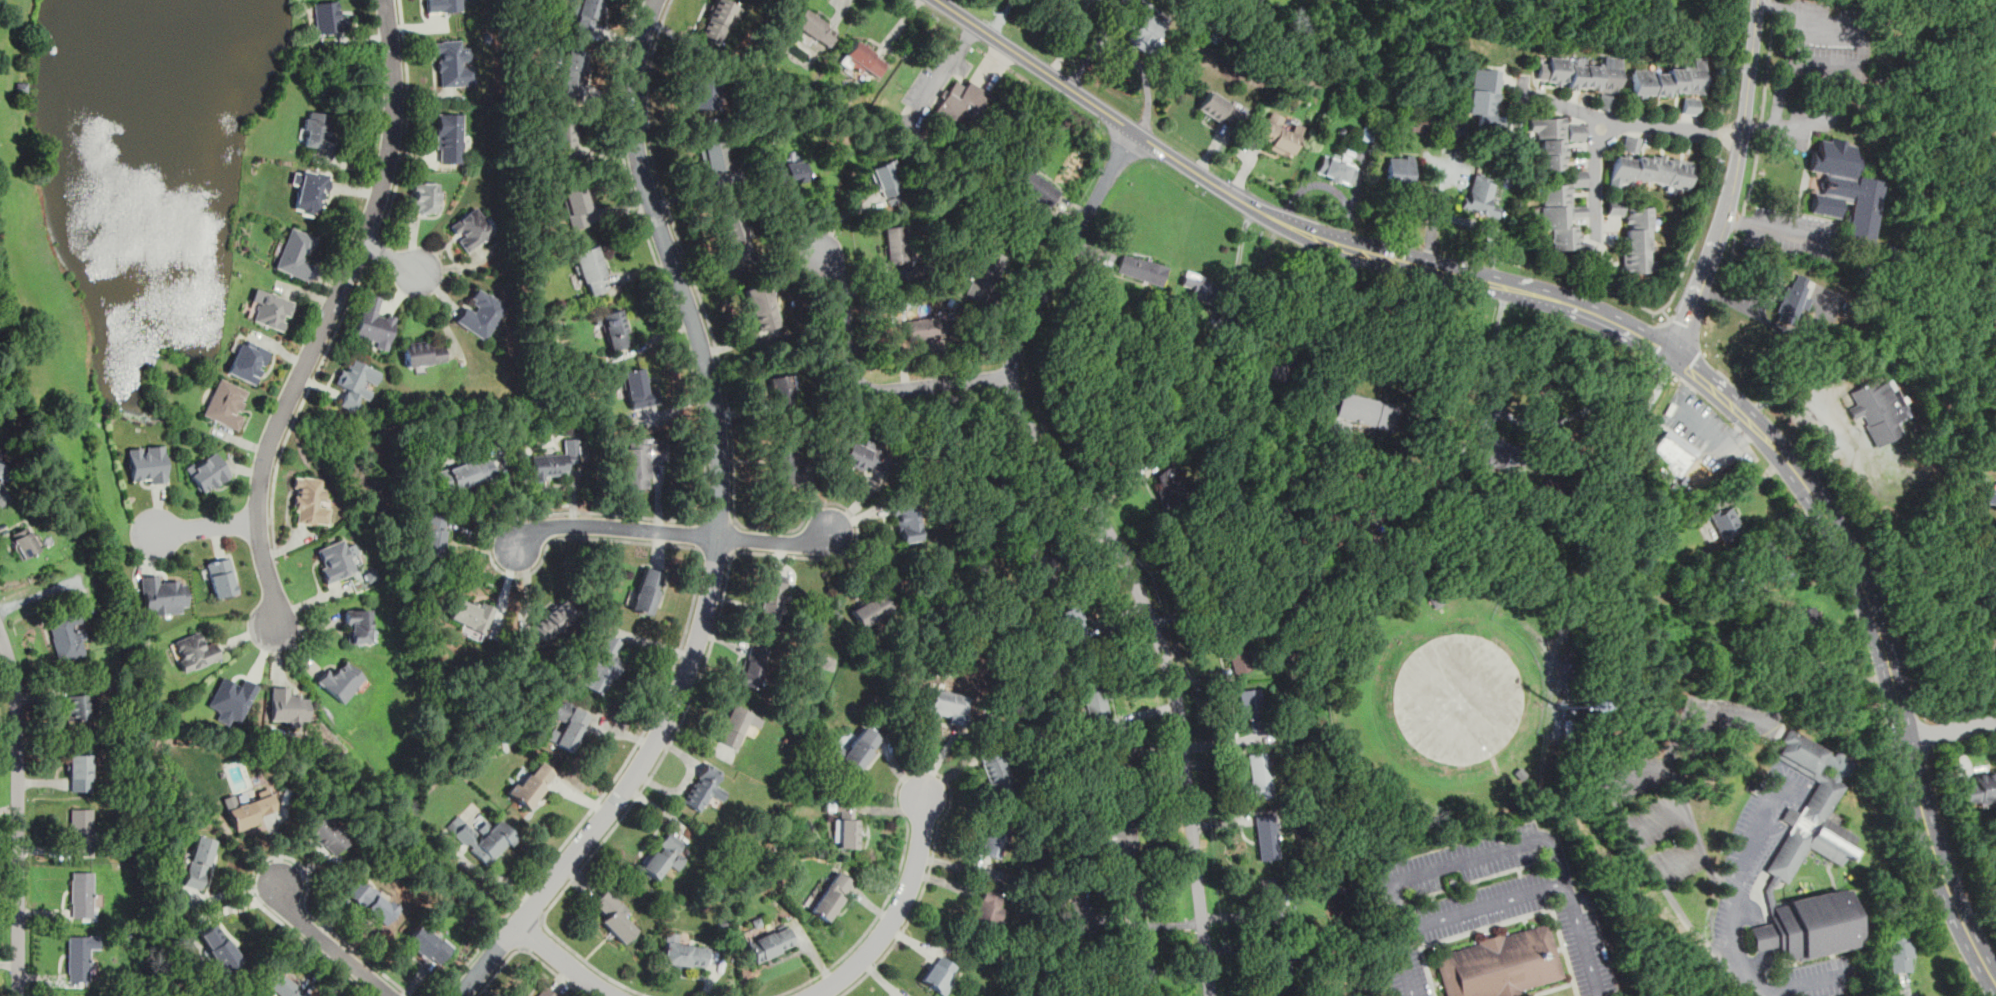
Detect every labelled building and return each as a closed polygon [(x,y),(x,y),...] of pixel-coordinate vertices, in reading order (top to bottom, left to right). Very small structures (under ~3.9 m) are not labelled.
[(341,0),(334,0),(312,3),(316,35),(345,31),(341,0)] [(465,11),(464,0),(425,0),(426,13),(465,11)] [(573,29),(592,34),(602,0),(581,0),(573,29)] [(725,0),(717,0),(699,32),(717,43),(738,7),(725,0)] [(827,47),(838,30),(803,7),(792,24),(827,47)] [(1150,55),(1169,25),(1145,10),(1126,39),(1150,55)] [(435,40),(436,86),(474,85),(473,48),(462,48),(462,39),(435,40)] [(837,63),(859,80),(867,69),(875,75),(885,61),(855,39),(837,63)] [(559,93),(578,98),(589,53),(570,48),(559,93)] [(1537,83),(1598,89),(1596,109),(1613,110),(1615,94),(1619,94),(1622,57),(1601,55),(1600,65),(1585,64),(1585,58),(1549,54),(1548,64),(1539,63),(1537,83)] [(1631,68),(1631,95),(1707,95),(1706,56),(1687,57),(1687,68),(1631,68)] [(1477,125),(1497,126),(1499,69),(1470,67),(1468,113),(1478,113),(1477,125)] [(689,107),(718,107),(718,77),(689,77),(689,107)] [(933,114),(951,126),(961,110),(974,119),(991,95),(969,80),(965,87),(955,80),(947,92),(944,89),(935,102),(939,104),(933,114)] [(1220,116),(1230,122),(1238,110),(1208,90),(1197,107),(1217,120),(1220,116)] [(1698,97),(1683,97),(1683,113),(1698,113),(1698,97)] [(1290,158),(1303,126),(1294,122),(1290,131),(1279,127),(1283,118),(1263,110),(1254,135),(1271,141),(1267,149),(1290,158)] [(328,113),(305,111),(301,146),(325,148),(328,113)] [(435,162),(463,162),(463,113),(435,113),(435,162)] [(1466,117),(1445,118),(1445,141),(1466,141),(1466,117)] [(1529,130),(1539,130),(1539,170),(1565,170),(1565,117),(1529,117),(1529,130)] [(573,156),(574,119),(553,118),(553,155),(573,156)] [(1584,139),(1584,124),(1568,124),(1568,139),(1584,139)] [(1375,140),(1376,127),(1361,127),(1361,140),(1375,140)] [(1640,136),(1625,134),(1623,151),(1638,153),(1640,136)] [(1872,248),(1884,181),(1855,176),(1860,144),(1816,136),(1810,170),(1825,172),(1821,193),(1813,192),(1810,212),(1839,217),(1842,201),(1851,202),(1844,243),(1872,248)] [(731,177),(722,140),(698,146),(708,183),(731,177)] [(1350,187),(1357,166),(1348,163),(1352,150),(1344,147),(1340,160),(1322,154),(1315,175),(1350,187)] [(1689,190),(1694,163),(1614,150),(1608,187),(1619,189),(1621,178),(1689,190)] [(1413,154),(1386,154),(1386,183),(1413,183),(1413,154)] [(869,168),(878,190),(901,180),(892,159),(869,168)] [(778,182),(806,179),(804,160),(776,163),(778,182)] [(1050,208),(1062,188),(1018,162),(1007,182),(1050,208)] [(294,212),(322,217),(330,173),(294,167),(291,187),(299,188),(294,212)] [(1541,184),(1541,229),(1553,229),(1553,249),(1579,249),(1579,256),(1594,256),(1594,242),(1578,242),(1578,224),(1568,225),(1568,217),(1586,217),(1586,205),(1571,205),(1571,186),(1586,186),(1586,170),(1571,170),(1571,184),(1541,184)] [(1500,206),(1490,203),(1496,179),(1470,172),(1460,209),(1497,218),(1500,206)] [(438,183),(414,183),(414,192),(408,192),(408,212),(438,212),(438,183)] [(581,183),(562,187),(572,229),(591,225),(581,183)] [(1607,215),(1623,215),(1623,198),(1607,198),(1607,215)] [(449,225),(467,251),(494,232),(476,206),(449,225)] [(1652,206),(1623,207),(1624,272),(1654,272),(1652,206)] [(738,211),(719,219),(735,258),(754,251),(738,211)] [(307,260),(316,236),(289,225),(273,268),(308,281),(315,263),(307,260)] [(886,226),(887,262),(907,261),(906,226),(886,226)] [(572,251),(584,296),(609,289),(596,245),(572,251)] [(1167,267),(1121,252),(1115,271),(1160,286),(1167,267)] [(987,303),(1002,261),(981,254),(967,296),(987,303)] [(1213,281),(1186,270),(1180,283),(1191,288),(1188,295),(1204,302),(1213,281)] [(1812,278),(1792,271),(1780,302),(1800,310),(1812,278)] [(756,332),(778,327),(767,284),(746,289),(756,332)] [(508,305),(476,286),(455,322),(487,341),(508,305)] [(295,301),(256,287),(250,305),(257,308),(253,321),(284,332),(295,301)] [(388,348),(396,316),(378,312),(382,297),(364,293),(353,340),(388,348)] [(600,313),(610,350),(629,345),(620,308),(600,313)] [(905,320),(907,340),(945,337),(943,316),(905,320)] [(226,372),(255,385),(271,349),(241,336),(226,372)] [(402,343),(405,367),(446,362),(444,344),(432,345),(432,340),(402,343)] [(366,381),(376,385),(381,371),(353,359),(349,368),(341,365),(334,384),(344,388),(337,404),(354,411),(366,381)] [(623,371),(630,409),(659,403),(656,391),(648,393),(643,367),(623,371)] [(774,405),(793,402),(789,374),(770,377),(774,405)] [(202,416),(238,430),(245,412),(237,409),(246,388),(217,377),(202,416)] [(1854,391),(1870,424),(1868,425),(1878,445),(1904,432),(1899,422),(1913,414),(1895,377),(1879,386),(1876,380),(1854,391)] [(1401,404),(1340,391),(1334,417),(1395,431),(1401,404)] [(8,402),(0,404),(0,418),(12,414),(8,402)] [(1667,429),(1646,460),(1679,483),(1700,452),(1667,429)] [(1469,457),(1495,471),(1506,449),(1480,435),(1469,457)] [(667,459),(666,443),(649,444),(648,437),(629,437),(630,448),(622,448),(623,489),(651,488),(650,460),(667,459)] [(532,454),(532,477),(568,476),(568,462),(579,462),(578,438),(564,438),(564,453),(532,454)] [(841,460),(850,440),(861,446),(865,439),(879,445),(876,452),(892,459),(883,477),(869,470),(870,467),(865,464),(862,470),(841,460)] [(168,481),(163,444),(128,448),(132,485),(168,481)] [(774,446),(792,445),(793,484),(778,484),(777,470),(775,470),(774,446)] [(205,494),(232,474),(212,448),(185,469),(205,494)] [(436,471),(443,493),(498,476),(491,454),(436,471)] [(12,501),(2,480),(11,476),(2,458),(0,459),(0,506),(12,501)] [(1165,507),(1188,498),(1175,464),(1153,472),(1165,507)] [(331,505),(323,504),(325,478),(295,477),(293,523),(330,525),(331,505)] [(1986,482),(1985,494),(1995,495),(1995,483),(1986,482)] [(1986,491),(1985,500),(1993,501),(1992,509),(1995,510),(1995,493),(1986,491)] [(893,504),(899,543),(918,540),(912,501),(893,504)] [(1711,513),(1725,540),(1734,536),(1732,532),(1742,527),(1731,506),(1721,511),(1719,508),(1711,513)] [(420,551),(443,554),(447,515),(424,513),(420,551)] [(40,551),(27,526),(8,535),(21,560),(40,551)] [(315,549),(319,561),(317,562),(325,584),(357,572),(345,538),(315,549)] [(238,593),(230,556),(206,561),(214,598),(238,593)] [(651,615),(664,573),(643,566),(630,608),(651,615)] [(786,575),(768,571),(757,622),(775,626),(786,575)] [(186,582),(163,584),(162,574),(141,576),(144,608),(155,606),(156,616),(189,613),(186,582)] [(894,610),(882,589),(849,608),(862,629),(894,610)] [(1425,594),(1433,589),(1443,604),(1435,609),(1425,594)] [(458,594),(446,621),(482,637),(494,610),(458,594)] [(534,627),(549,642),(579,612),(563,597),(534,627)] [(1056,613),(1071,645),(1091,636),(1076,604),(1056,613)] [(1783,615),(1794,638),(1820,626),(1809,604),(1783,615)] [(372,645),(372,609),(345,609),(345,645),(372,645)] [(58,661),(89,654),(79,610),(47,617),(58,661)] [(1231,675),(1252,669),(1241,630),(1220,636),(1231,675)] [(221,660),(214,639),(203,642),(199,631),(171,641),(182,673),(221,660)] [(616,656),(624,642),(606,633),(578,682),(605,697),(625,661),(616,656)] [(757,689),(766,653),(748,648),(738,684),(757,689)] [(331,665),(316,680),(343,705),(367,679),(347,660),(337,671),(331,665)] [(213,717),(228,724),(232,716),(242,721),(259,685),(242,677),(238,685),(221,677),(209,703),(217,707),(213,717)] [(1090,731),(1106,727),(1102,713),(1108,712),(1101,681),(1079,687),(1090,731)] [(271,720),(309,721),(309,698),(290,697),(290,687),(271,686),(271,720)] [(1239,720),(1250,719),(1251,729),(1266,727),(1262,687),(1236,690),(1239,720)] [(968,696),(929,689),(925,711),(949,715),(948,721),(963,724),(968,696)] [(66,723),(94,720),(91,691),(63,694),(66,723)] [(574,753),(592,714),(558,698),(550,716),(558,720),(548,741),(574,753)] [(764,717),(732,703),(716,740),(737,749),(748,723),(759,728),(764,717)] [(883,737),(864,723),(841,753),(832,747),(828,753),(855,774),(883,737)] [(1772,874),(1765,870),(1820,780),(1780,756),(1781,753),(1779,751),(1785,742),(1781,740),(1788,728),(1829,753),(1835,757),(1838,752),(1856,763),(1848,776),(1843,773),(1838,782),(1845,786),(1826,818),(1857,837),(1853,842),(1856,844),(1847,859),(1845,857),(1840,866),(1808,846),(1785,883),(1778,878),(1771,890),(1776,909),(1785,907),(1784,902),(1843,887),(1845,892),(1849,890),(1852,902),(1856,900),(1863,928),(1859,929),(1862,942),(1857,943),(1858,948),(1799,963),(1797,958),(1786,961),(1784,953),(1779,955),(1777,944),(1754,949),(1749,928),(1771,922),(1770,916),(1770,915),(1764,888),(1772,874)] [(994,796),(1014,789),(998,744),(978,751),(994,796)] [(1252,798),(1273,796),(1270,751),(1248,753),(1252,798)] [(92,753),(69,753),(69,791),(92,791),(92,753)] [(529,810),(557,773),(540,760),(533,769),(528,765),(506,792),(529,810)] [(724,771),(704,760),(681,802),(701,813),(710,796),(721,802),(729,788),(718,782),(724,771)] [(1515,773),(1520,768),(1527,775),(1523,780),(1515,773)] [(1967,808),(1995,802),(1995,770),(1975,775),(1976,780),(1961,783),(1967,808)] [(234,831),(262,823),(259,814),(276,809),(271,793),(227,806),(234,831)] [(859,800),(836,800),(834,848),(857,849),(859,800)] [(93,808),(71,808),(71,854),(93,854),(93,808)] [(349,839),(324,813),(307,830),(333,855),(349,839)] [(517,836),(499,818),(491,826),(486,821),(477,830),(459,813),(446,826),(487,867),(517,836)] [(1114,862),(1135,861),(1135,817),(1103,817),(1103,845),(1114,845),(1114,862)] [(1278,859),(1278,817),(1258,817),(1258,859),(1278,859)] [(998,859),(1007,829),(986,822),(977,853),(998,859)] [(685,844),(667,830),(637,871),(654,883),(668,864),(677,870),(686,859),(678,853),(685,844)] [(184,886),(203,891),(215,838),(196,834),(184,886)] [(855,882),(837,869),(809,910),(827,922),(855,882)] [(71,917),(94,917),(94,871),(71,871),(71,917)] [(384,925),(399,907),(359,875),(345,893),(384,925)] [(629,909),(606,886),(586,906),(624,942),(637,928),(623,915),(629,909)] [(1006,896),(982,888),(970,920),(993,929),(1006,896)] [(1059,903),(1062,929),(1083,926),(1080,900),(1059,903)] [(428,962),(433,955),(441,961),(453,946),(419,920),(403,942),(428,962)] [(224,972),(242,959),(215,922),(197,936),(224,972)] [(1518,992),(1506,995),(1446,995),(1434,957),(1477,944),(1476,940),(1501,932),(1502,936),(1545,923),(1561,977),(1518,990),(1518,992)] [(797,946),(788,924),(745,941),(753,962),(797,946)] [(1890,927),(1893,971),(1912,970),(1911,956),(1914,955),(1913,940),(1909,940),(1908,926),(1890,927)] [(708,947),(677,944),(678,933),(665,932),(662,964),(706,968),(708,947)] [(67,981),(90,981),(90,934),(67,934),(67,981)] [(919,979),(944,995),(956,979),(947,972),(954,963),(938,952),(919,979)] [(279,995),(296,995),(292,993),(298,985),(272,965),(260,982),(279,995)] [(304,992),(314,980),(306,974),(296,985),(304,992)] [(544,985),(536,995),(556,995),(557,994),(544,985)]
